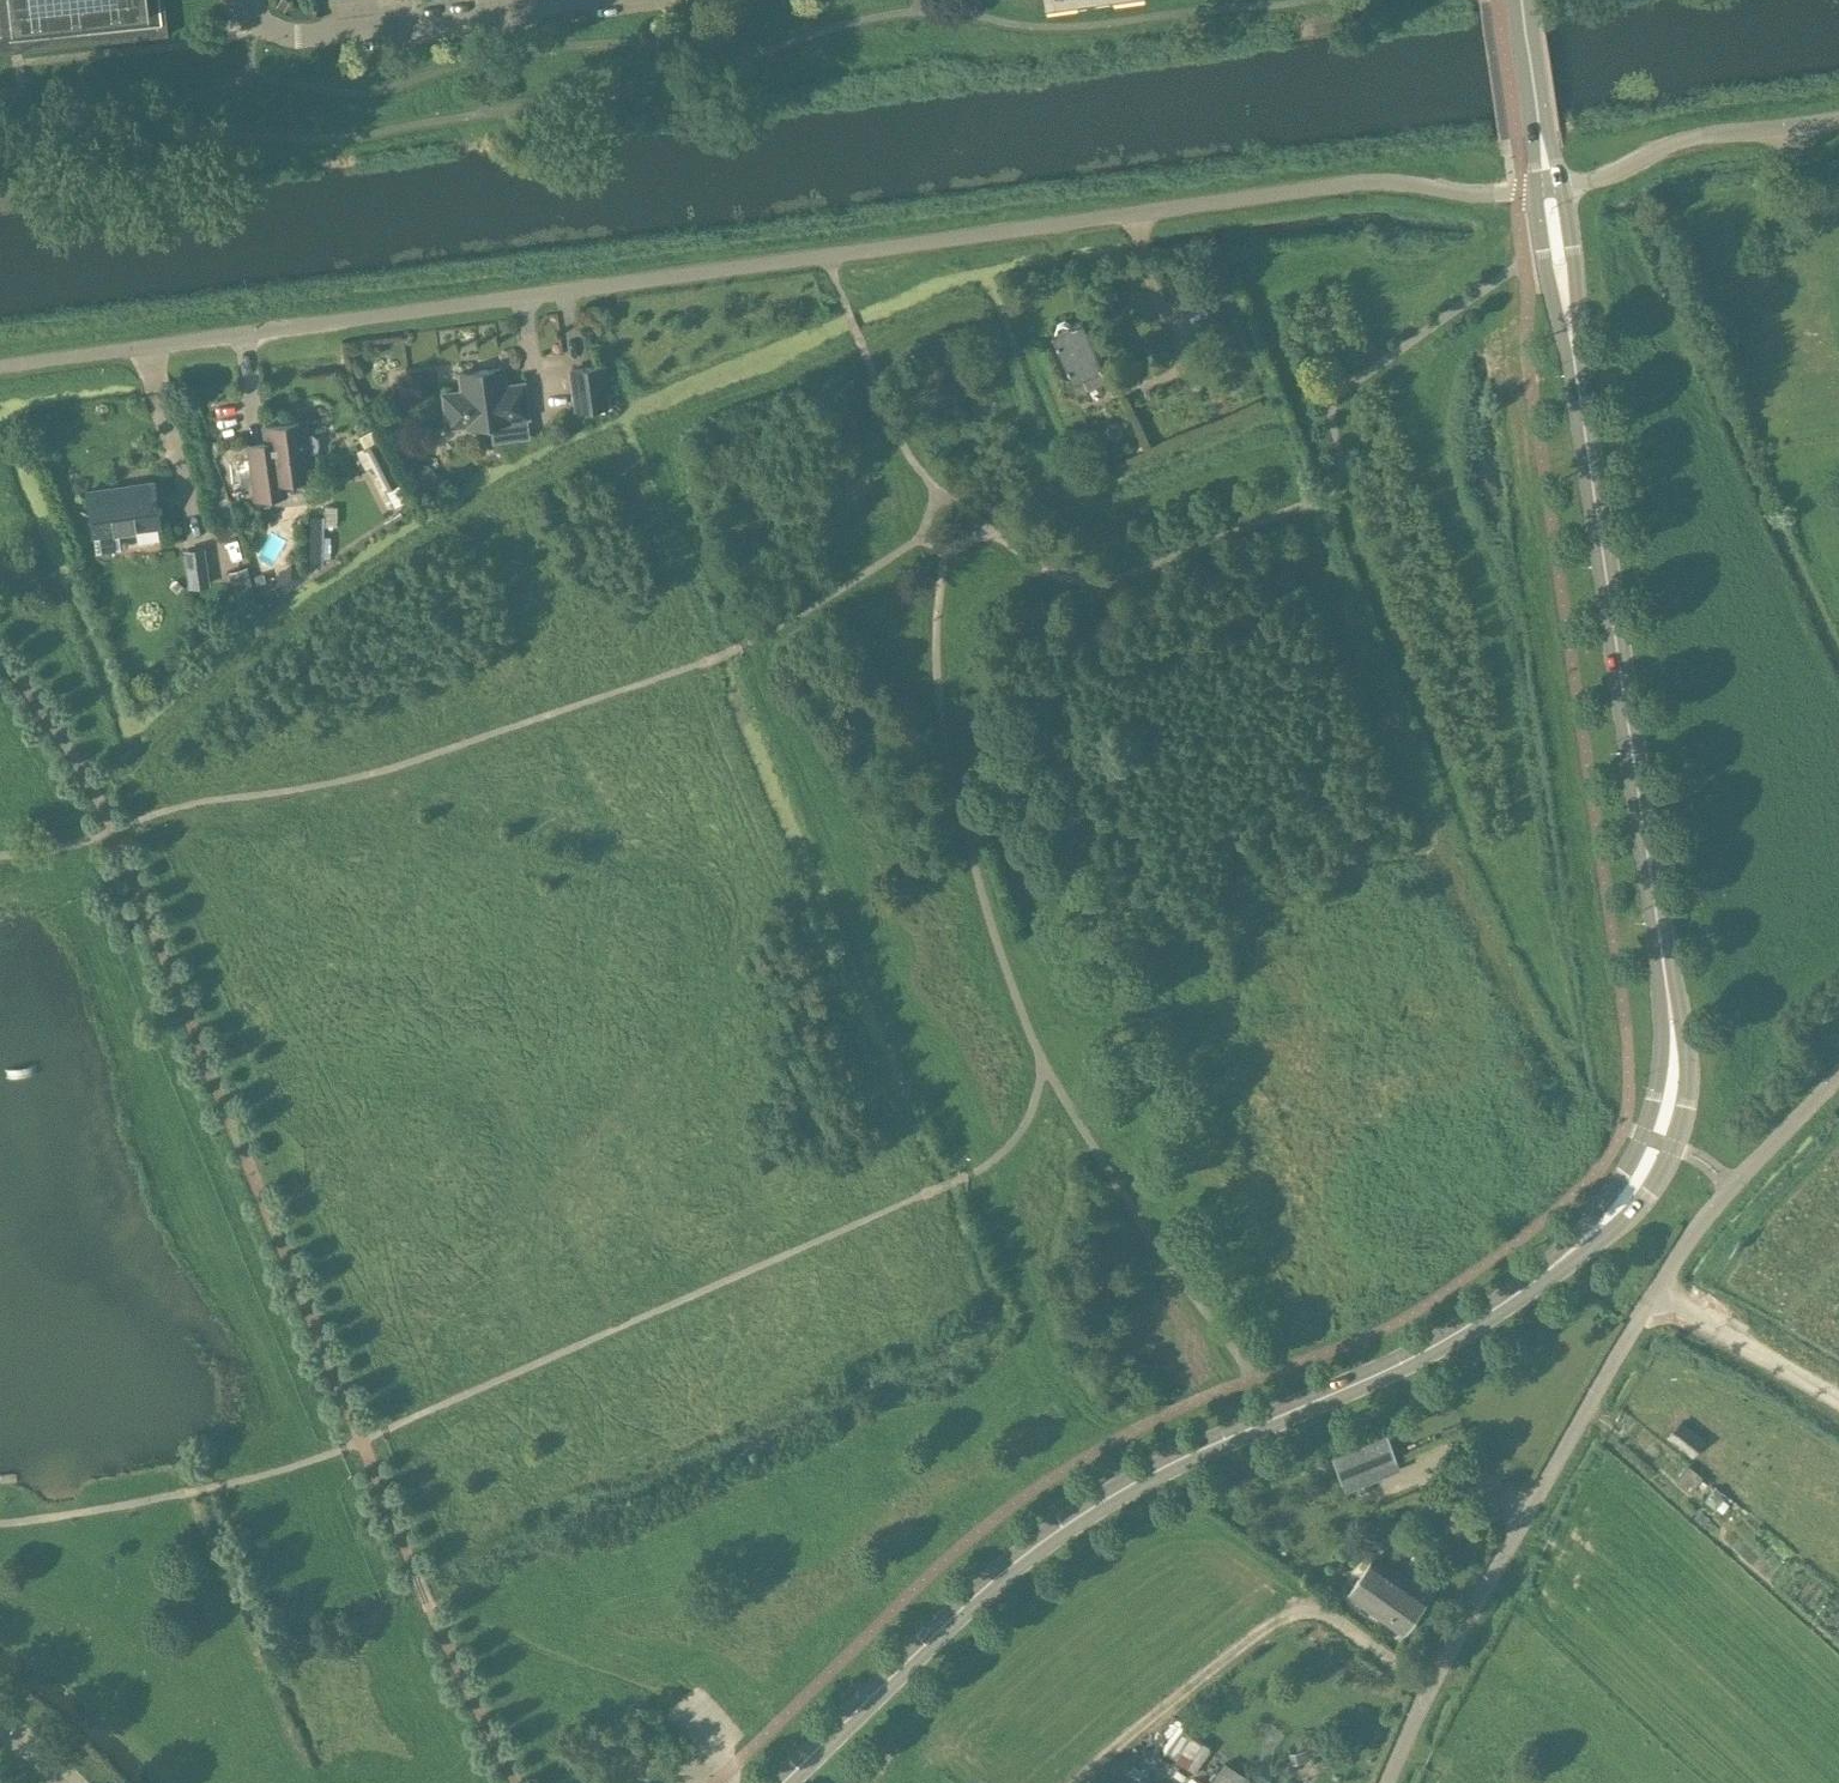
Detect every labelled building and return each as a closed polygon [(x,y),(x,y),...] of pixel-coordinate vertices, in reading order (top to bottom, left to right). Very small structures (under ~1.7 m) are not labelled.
[(11,50),(15,50),(21,49),(166,33),(163,0),(0,0),(0,52),(11,50)] [(1058,328),(1055,329),(1079,385),(1110,372),(1086,315),(1071,322),(1066,319),(1059,322),(1058,328)] [(608,408),(604,365),(569,369),(573,411),(608,408)] [(492,441),(529,436),(526,414),(527,413),(524,390),(505,392),(502,366),(461,371),(464,390),(445,393),(449,424),(468,421),(468,423),(489,421),(492,441)] [(304,419),(265,424),(268,444),(265,448),(254,450),(254,449),(250,450),(257,496),(278,494),(276,479),(312,474),(309,450),(314,449),(317,445),(316,436),(311,432),(306,433),(304,419)] [(154,481),(87,489),(92,534),(93,534),(96,553),(120,550),(117,531),(139,528),(160,526),(154,481)] [(312,514),(312,559),(327,559),(326,514),(312,514)] [(205,546),(183,548),(188,587),(210,584),(208,569),(205,546)] [(273,596),(303,576),(294,564),(265,584),(273,596)] [(1682,1420),(1668,1436),(1693,1456),(1706,1440),(1682,1420)] [(1388,1433),(1334,1456),(1348,1491),(1403,1469),(1388,1433)] [(1690,1464),(1678,1480),(1692,1491),(1704,1475),(1690,1464)] [(1349,1592),(1405,1630),(1430,1592),(1374,1554),(1349,1592)] [(1184,1723),(1166,1748),(1189,1764),(1207,1739),(1184,1723)] [(1310,1760),(1308,1749),(1290,1753),(1292,1764),(1310,1760)] [(1252,1777),(1226,1760),(1211,1782),(1261,1782),(1252,1777)]
